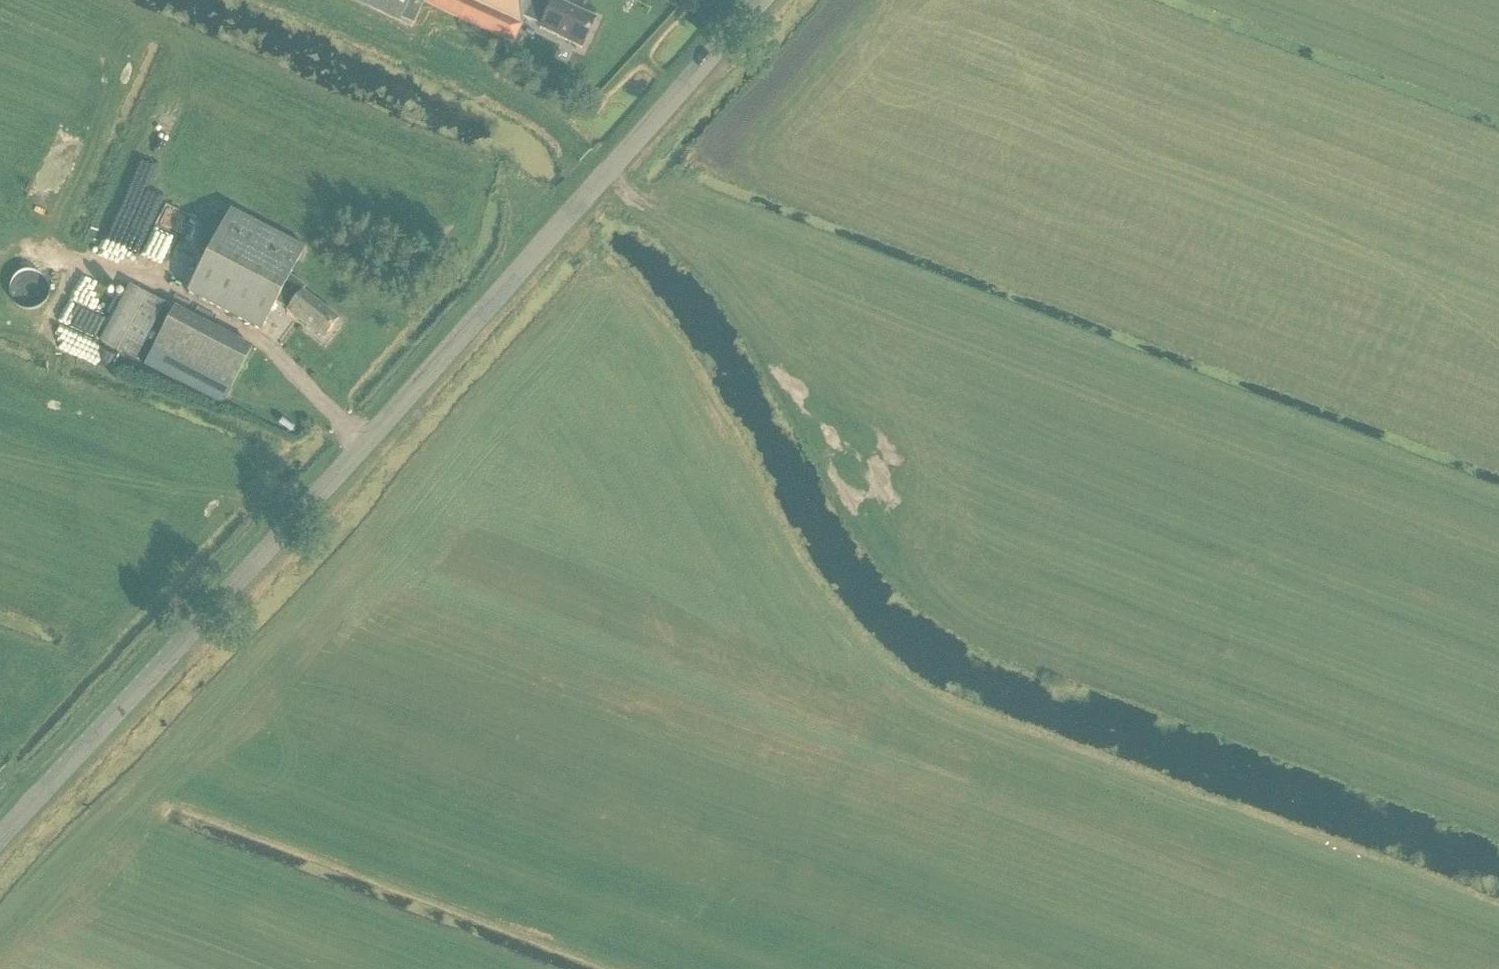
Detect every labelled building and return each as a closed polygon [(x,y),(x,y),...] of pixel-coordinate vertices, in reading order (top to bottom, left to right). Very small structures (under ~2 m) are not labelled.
[(514,43),(525,19),(540,25),(538,30),(581,49),(596,17),(559,0),(552,0),(551,2),(547,0),(353,0),(413,27),(424,2),(514,43)] [(123,173),(96,249),(117,257),(121,246),(134,250),(153,195),(146,192),(150,183),(123,173)] [(161,202),(153,224),(178,233),(186,211),(161,202)] [(289,313),(322,339),(338,319),(302,291),(305,288),(289,277),(305,247),(232,209),(189,293),(262,331),(277,301),(290,312),(289,313)] [(361,234),(359,240),(365,243),(368,237),(361,234)] [(9,272),(11,258),(0,257),(0,271),(9,272)] [(25,263),(6,283),(24,299),(42,279),(25,263)] [(67,284),(38,334),(57,345),(61,339),(72,345),(80,332),(70,326),(88,296),(67,284)] [(100,341),(137,360),(166,305),(129,286),(100,341)] [(87,310),(103,314),(108,294),(93,290),(87,310)] [(154,347),(232,388),(253,348),(175,307),(154,347)] [(88,357),(102,364),(109,349),(95,342),(88,357)]
